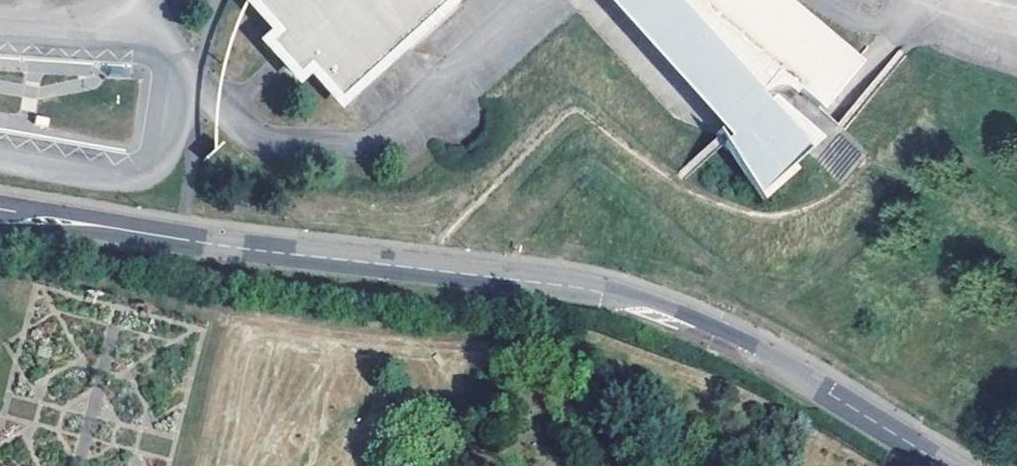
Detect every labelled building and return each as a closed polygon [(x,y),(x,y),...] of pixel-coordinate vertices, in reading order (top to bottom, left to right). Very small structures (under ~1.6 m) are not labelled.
[(238,18),(231,36),(224,63),(219,89),(217,101),(216,110),(214,125),(214,138),(214,149),(206,156),(208,159),(226,143),(223,141),(218,145),(218,137),(218,127),(219,111),(220,104),(221,99),(223,89),(227,64),(235,38),(242,20),(250,3),(272,29),(262,38),(275,53),(281,60),(288,67),(303,85),(313,74),(344,108),(378,77),(401,56),(423,36),(463,0),(247,0),(238,18)] [(729,130),(731,133),(728,135),(767,198),(802,168),(798,163),(815,147),(828,136),(778,93),(774,97),(771,94),(769,91),(776,86),(786,85),(793,88),(799,93),(804,89),(820,107),(858,59),(788,0),(613,0),(729,130)]
